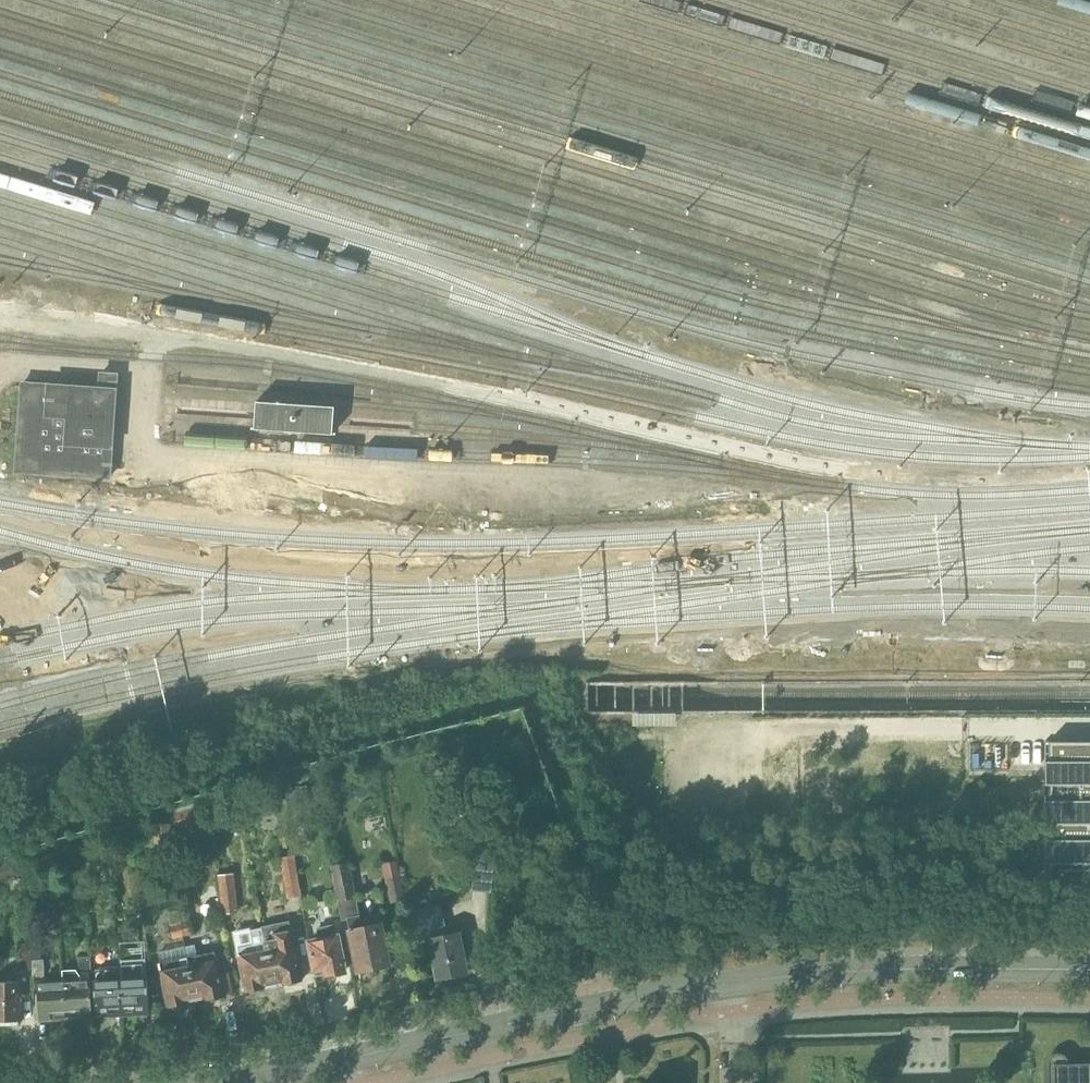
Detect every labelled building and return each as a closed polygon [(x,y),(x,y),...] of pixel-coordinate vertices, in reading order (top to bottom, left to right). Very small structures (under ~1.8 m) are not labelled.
[(21,381),(15,473),(112,480),(112,479),(119,373),(99,372),(99,387),(21,381)] [(335,407),(257,402),(256,415),(255,430),(333,435),(334,421),(335,407)] [(1045,864),(1049,864),(1049,888),(1089,888),(1089,742),(1049,742),(1049,761),(1045,761),(1045,773),(1045,780),(1045,785),(1049,785),(1049,800),(1045,800),(1045,824),(1049,824),(1049,840),(1045,840),(1045,864)] [(178,830),(208,821),(203,805),(173,813),(178,830)] [(496,832),(478,830),(476,853),(475,853),(472,891),(491,893),(493,855),(496,832)] [(122,841),(111,842),(112,854),(113,853),(123,853),(122,841)] [(281,858),(288,899),(302,896),(295,855),(281,858)] [(349,861),(332,865),(342,920),(348,919),(348,920),(350,928),(350,929),(354,948),(358,968),(389,962),(379,915),(361,919),(349,861)] [(223,915),(239,913),(235,873),(218,875),(223,915)] [(401,874),(385,878),(391,904),(407,900),(401,874)] [(447,936),(441,906),(413,912),(420,943),(430,941),(438,978),(467,972),(466,965),(475,963),(470,943),(461,945),(459,934),(447,936)] [(178,910),(179,913),(181,924),(183,937),(195,934),(189,908),(178,910)] [(333,911),(305,916),(315,970),(326,968),(327,975),(331,974),(334,977),(339,976),(342,972),(346,971),(338,936),(333,911)] [(173,940),(183,937),(181,924),(179,913),(168,916),(173,940)] [(348,920),(342,922),(343,929),(350,928),(348,920)] [(290,921),(262,927),(264,936),(273,979),(274,986),(284,983),(289,986),(297,984),(300,980),(303,980),(294,935),(293,936),(290,921)] [(262,988),(274,986),(273,979),(264,936),(262,927),(251,930),(250,928),(232,931),(238,958),(239,958),(246,991),(249,991),(252,994),(260,992),(262,988)] [(350,929),(343,931),(347,949),(354,948),(350,929)] [(15,943),(16,970),(30,969),(30,943),(15,943)] [(185,946),(187,957),(194,995),(196,1002),(209,999),(212,1002),(220,1000),(222,997),(225,996),(236,994),(231,970),(220,972),(215,951),(198,955),(196,944),(185,946)] [(184,1004),(196,1002),(194,995),(187,957),(185,946),(157,952),(168,1007),(171,1007),(174,1009),(182,1008),(184,1004)] [(92,973),(91,957),(79,957),(79,969),(83,974),(92,973)] [(33,977),(45,976),(44,960),(33,960),(33,977)] [(96,1018),(123,1016),(120,979),(119,967),(95,968),(96,980),(94,980),(96,1018)] [(63,970),(64,979),(67,1020),(94,1018),(91,977),(82,978),(77,969),(63,970)] [(147,977),(120,979),(123,1016),(150,1015),(147,977)] [(67,1020),(64,979),(37,981),(39,1022),(67,1020)] [(0,982),(0,1025),(9,1025),(9,1022),(20,1022),(20,982),(0,982)] [(1047,1063),(1048,1082),(1089,1082),(1089,1063),(1072,1063),(1066,1056),(1062,1054),(1058,1054),(1053,1054),(1050,1057),(1047,1063)]
